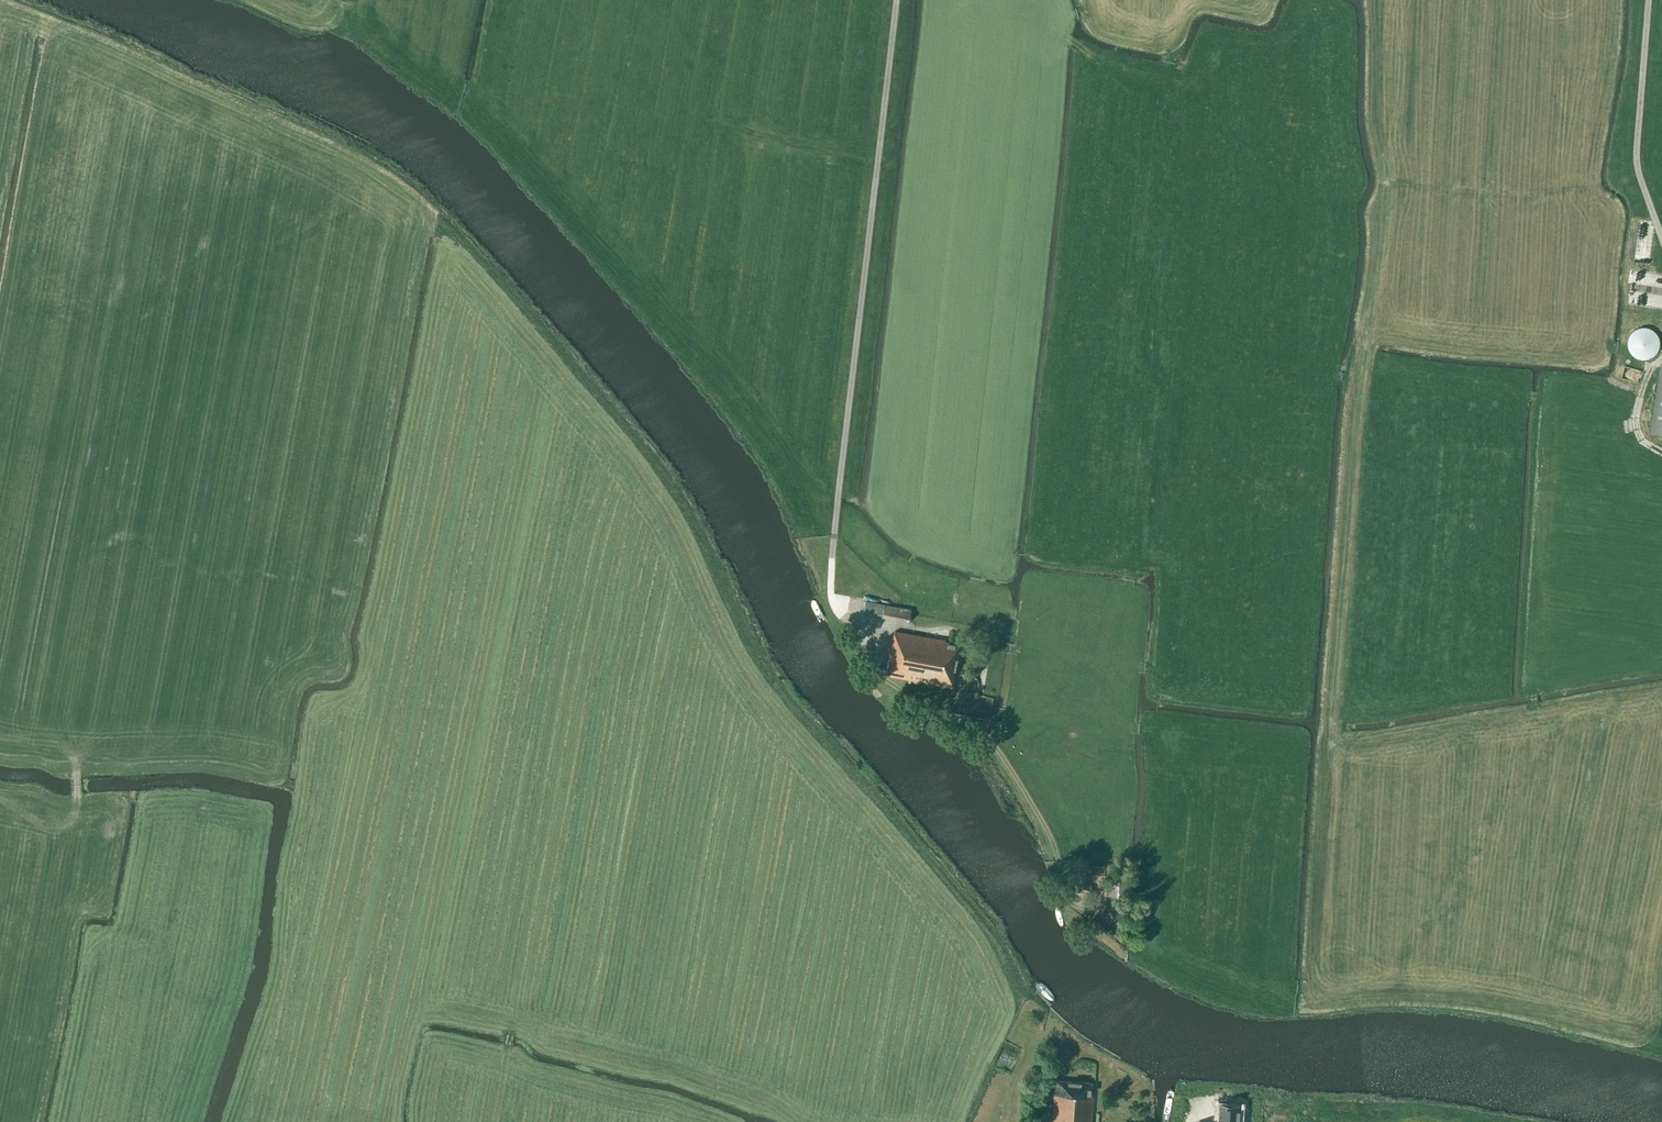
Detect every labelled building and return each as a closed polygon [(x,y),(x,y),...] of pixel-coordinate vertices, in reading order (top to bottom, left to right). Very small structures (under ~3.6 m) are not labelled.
[(1645,328),(1643,328),(1642,328),(1641,328),(1639,329),(1638,329),(1636,330),(1635,331),(1634,332),(1633,332),(1632,333),(1631,334),(1630,336),(1629,337),(1629,338),(1629,339),(1628,340),(1628,341),(1628,342),(1628,343),(1628,345),(1628,346),(1628,347),(1628,348),(1629,349),(1629,351),(1630,352),(1630,353),(1631,354),(1632,355),(1633,356),(1634,357),(1635,357),(1635,358),(1636,358),(1637,359),(1638,359),(1639,359),(1640,360),(1642,360),(1644,360),(1645,360),(1646,360),(1647,360),(1648,360),(1649,359),(1650,359),(1651,358),(1652,358),(1653,357),(1654,357),(1654,356),(1655,356),(1656,355),(1657,354),(1657,353),(1657,352),(1658,351),(1659,350),(1659,349),(1659,348),(1659,347),(1660,346),(1660,345),(1660,344),(1660,343),(1659,341),(1659,340),(1659,338),(1658,337),(1657,336),(1657,335),(1656,334),(1655,333),(1654,332),(1653,331),(1652,331),(1651,330),(1650,330),(1650,329),(1649,329),(1648,329),(1647,329),(1646,328),(1645,328)] [(1661,368),(1650,433),(1661,435),(1661,368)] [(881,618),(908,623),(910,609),(884,604),(881,618)] [(891,641),(885,675),(952,688),(960,645),(944,642),(944,641),(894,631),(892,641),(891,641)] [(1108,881),(1107,908),(1117,909),(1118,882),(1108,881)] [(1092,1097),(1090,1096),(1091,1083),(1054,1081),(1051,1121),(1091,1121),(1092,1097)] [(1244,1106),(1243,1109),(1224,1107),(1224,1104),(1223,1104),(1221,1121),(1243,1121),(1244,1106)]
